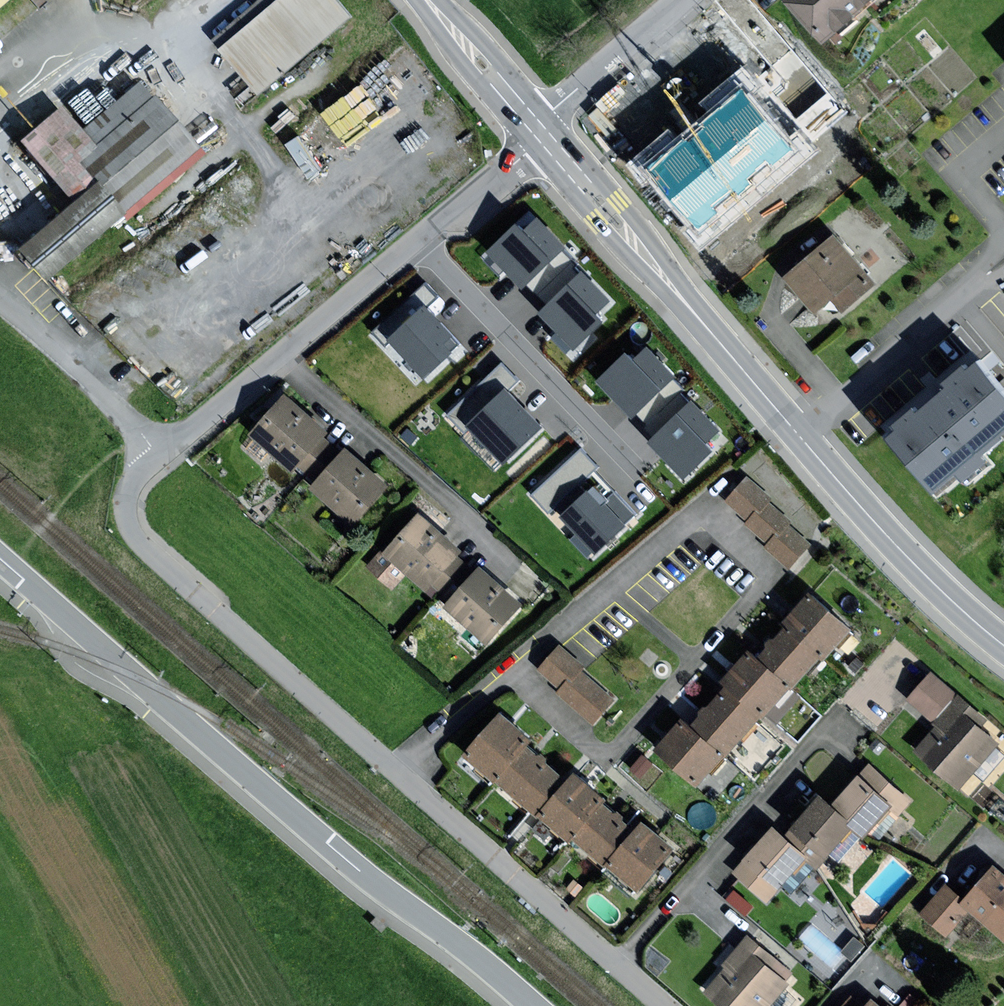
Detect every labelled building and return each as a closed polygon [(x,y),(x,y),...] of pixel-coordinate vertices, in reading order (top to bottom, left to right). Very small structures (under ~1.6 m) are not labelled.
[(11,0),(0,0),(0,10),(11,0)] [(337,0),(279,0),(221,48),(252,86),(237,98),(246,109),(354,21),(337,0)] [(818,40),(865,0),(784,0),(818,40)] [(807,149),(746,78),(696,122),(639,171),(700,242),(807,149)] [(199,154),(139,85),(80,134),(59,109),(19,143),(72,206),(18,251),(45,283),(199,154)] [(308,165),(354,130),(333,103),(287,138),(308,165)] [(560,247),(537,221),(522,235),(517,229),(491,251),(520,283),(546,260),(560,247)] [(876,285),(833,237),(783,282),(814,316),(830,301),(842,315),(876,285)] [(606,300),(582,275),(573,283),(542,313),(573,346),(599,322),(591,314),(606,300)] [(433,321),(422,309),(390,337),(424,374),(456,345),(433,321)] [(671,376),(646,351),(632,365),(624,357),(598,383),(631,415),(656,390),(671,376)] [(976,355),(883,434),(939,499),(1003,444),(1003,388),(976,355)] [(501,363),(447,414),(464,433),(468,430),(502,467),(543,428),(520,404),(508,391),(518,381),(501,363)] [(298,470),(304,475),(331,445),(324,439),(328,434),(285,396),(249,436),(293,475),(298,470)] [(690,407),(677,420),(652,443),(684,477),(710,452),(702,444),(714,433),(690,407)] [(344,450),(341,454),(331,445),(304,475),(314,484),(310,489),(353,527),(387,488),(344,450)] [(581,446),(531,494),(555,520),(559,518),(596,556),(640,514),(611,485),(598,471),(602,467),(581,446)] [(776,503),(747,481),(727,508),(751,526),(746,532),(768,550),(766,552),(791,571),(810,547),(788,531),(793,525),(771,508),(776,503)] [(433,590),(439,595),(466,565),(459,559),(463,554),(419,516),(384,556),(428,595),(433,590)] [(479,570),(476,573),(466,565),(439,595),(449,604),(444,609),(487,647),(522,608),(479,570)] [(767,642),(754,657),(791,689),(795,693),(849,632),(808,595),(791,614),(767,642)] [(615,704),(582,676),(587,671),(560,649),(539,673),(563,693),(559,698),(595,728),(615,704)] [(762,721),(762,722),(791,689),(754,657),(749,652),(733,670),(720,685),(726,690),(762,721)] [(954,695),(931,676),(909,702),(933,721),(954,695)] [(729,759),(762,721),(726,690),(705,715),(693,728),(727,757),(729,759)] [(985,719),(958,696),(934,724),(939,727),(916,754),(957,789),(997,743),(978,727),(985,719)] [(463,759),(495,785),(496,783),(527,748),(532,742),(511,725),(500,716),(463,759)] [(699,789),(727,757),(693,728),(684,719),(667,738),(656,751),(699,789)] [(542,760),(527,748),(496,783),(537,818),(538,816),(567,782),(542,760)] [(868,784),(858,776),(831,808),(855,828),(866,838),(890,810),(900,818),(913,803),(878,773),(868,784)] [(538,816),(571,844),(574,841),(604,806),(607,803),(586,785),(574,775),(567,782),(538,816)] [(821,869),(855,828),(831,808),(817,797),(783,837),(809,859),(821,869)] [(636,834),(618,818),(604,806),(574,841),(606,868),(636,834)] [(655,835),(643,825),(636,834),(606,868),(637,895),(674,852),(655,835)] [(783,890),(809,859),(783,837),(772,828),(741,864),(745,867),(737,877),(772,907),(785,892),(783,890)] [(1003,945),(1003,877),(993,867),(963,901),(948,888),(923,917),(947,938),(968,914),(1003,945)] [(749,938),(723,967),(727,970),(705,995),(718,1005),(774,1005),(790,987),(756,957),(762,950),(749,938)]
